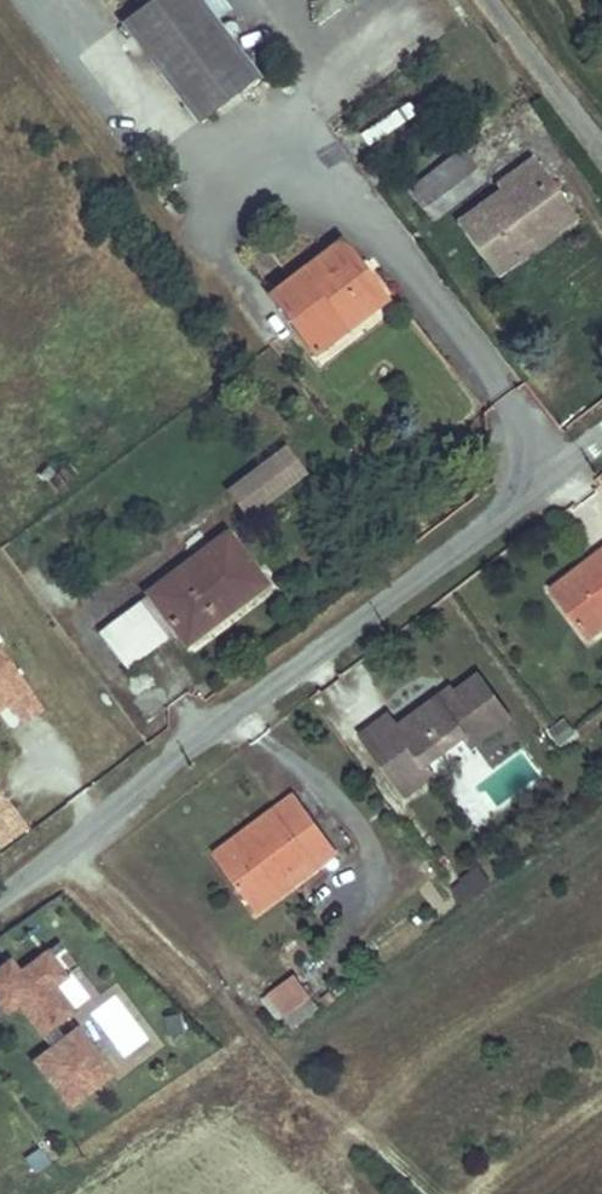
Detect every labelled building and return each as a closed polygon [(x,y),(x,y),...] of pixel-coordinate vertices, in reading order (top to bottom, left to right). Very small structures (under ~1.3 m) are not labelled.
[(124,16),(200,116),(259,73),(204,0),(145,0),(124,16)] [(471,160),(417,200),(439,228),(492,189),(471,160)] [(503,197),(514,211),(552,183),(538,165),(500,192),(503,197)] [(503,281),(523,266),(515,254),(573,211),(552,183),(514,211),(503,197),(463,228),(503,281)] [(515,254),(523,266),(581,222),(573,211),(515,254)] [(276,300),(309,345),(343,319),(354,334),(392,306),(348,248),(276,300)] [(309,345),(320,360),(354,334),(343,319),(309,345)] [(303,476),(282,449),(230,488),(251,516),(303,476)] [(98,633),(126,669),(176,631),(186,643),(265,584),(226,533),(98,633)] [(589,636),(601,626),(601,617),(599,614),(601,612),(601,546),(550,585),(589,636)] [(0,650),(0,701),(4,699),(7,703),(21,723),(42,708),(0,650)] [(389,715),(360,736),(406,798),(434,777),(427,767),(467,738),(474,747),(512,719),(479,675),(455,693),(452,689),(398,728),(389,715)] [(26,830),(0,790),(0,847),(26,830)] [(256,915),(291,889),(285,881),(308,863),(300,852),(323,834),(295,797),(212,857),(256,915)] [(291,889),(338,854),(323,834),(300,852),(308,863),(285,881),(291,889)] [(448,887),(462,906),(489,886),(476,867),(448,887)] [(87,1001),(48,947),(16,969),(7,956),(0,962),(0,1014),(3,1017),(15,1009),(36,1038),(87,1001)] [(292,974),(261,998),(288,1033),(319,1009),(292,974)] [(28,1060),(67,1112),(115,1076),(75,1024),(28,1060)]
